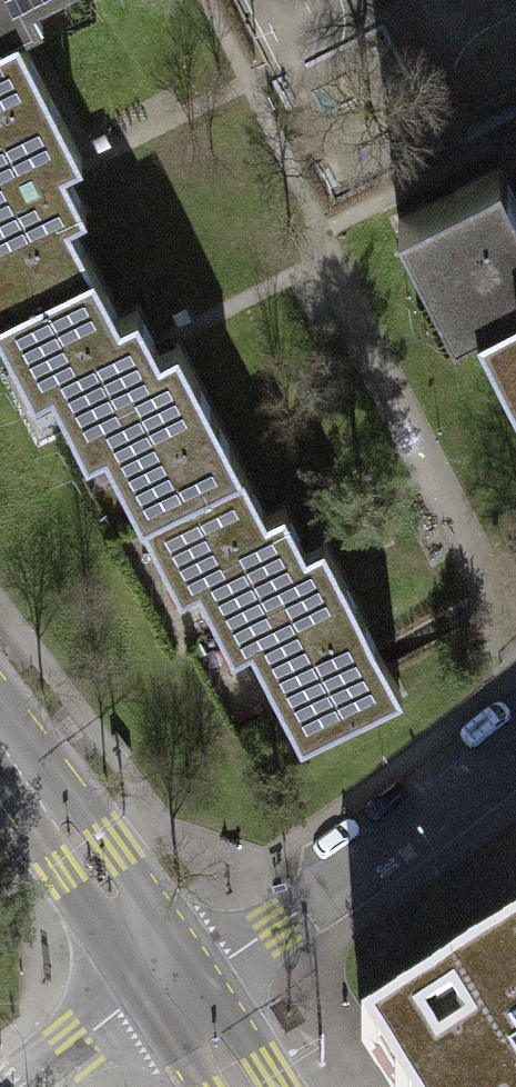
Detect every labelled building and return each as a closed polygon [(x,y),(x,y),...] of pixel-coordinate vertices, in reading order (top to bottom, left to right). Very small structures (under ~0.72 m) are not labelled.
[(17,33),(9,16),(41,0),(0,0),(0,42),(17,33)] [(93,267),(68,218),(85,209),(63,167),(81,157),(17,33),(0,42),(0,315),(93,267)] [(499,167),(399,219),(446,309),(469,297),(515,388),(515,201),(499,167)] [(140,517),(240,466),(177,343),(158,352),(136,309),(119,317),(93,267),(0,315),(0,332),(21,373),(39,364),(74,433),(92,424),(140,517)] [(266,515),(240,466),(140,517),(169,572),(186,563),(222,633),(240,624),(302,744),(401,693),(323,541),(305,550),(283,507),(266,515)] [(361,1049),(384,1086),(515,1086),(515,954),(361,1049)]
